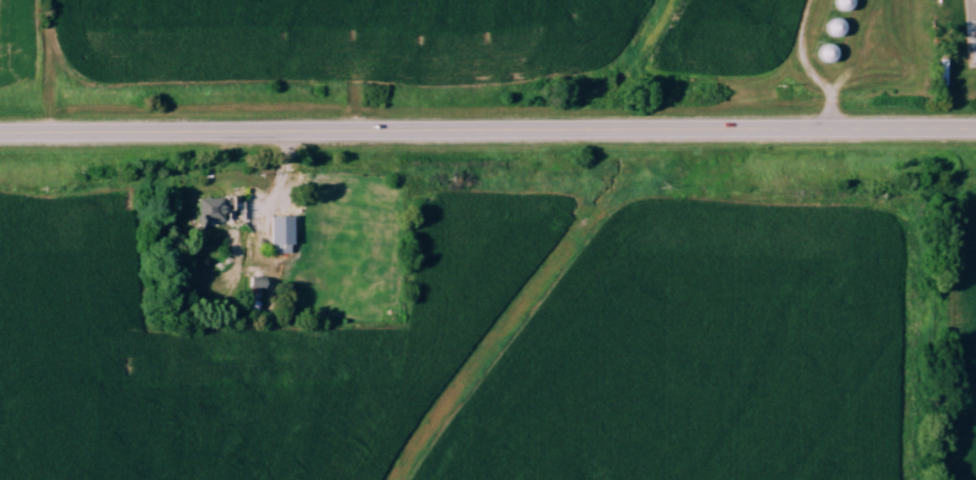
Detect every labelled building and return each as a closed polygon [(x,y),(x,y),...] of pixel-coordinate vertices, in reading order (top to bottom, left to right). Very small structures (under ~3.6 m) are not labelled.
[(827,31),(840,38),(847,25),(834,18),(827,31)] [(975,62),(975,37),(966,37),(966,62),(975,62)] [(822,61),(835,61),(834,46),(821,47),(822,61)] [(229,220),(229,196),(198,196),(198,220),(229,220)] [(293,215),(272,215),(272,251),(293,251),(293,215)]
